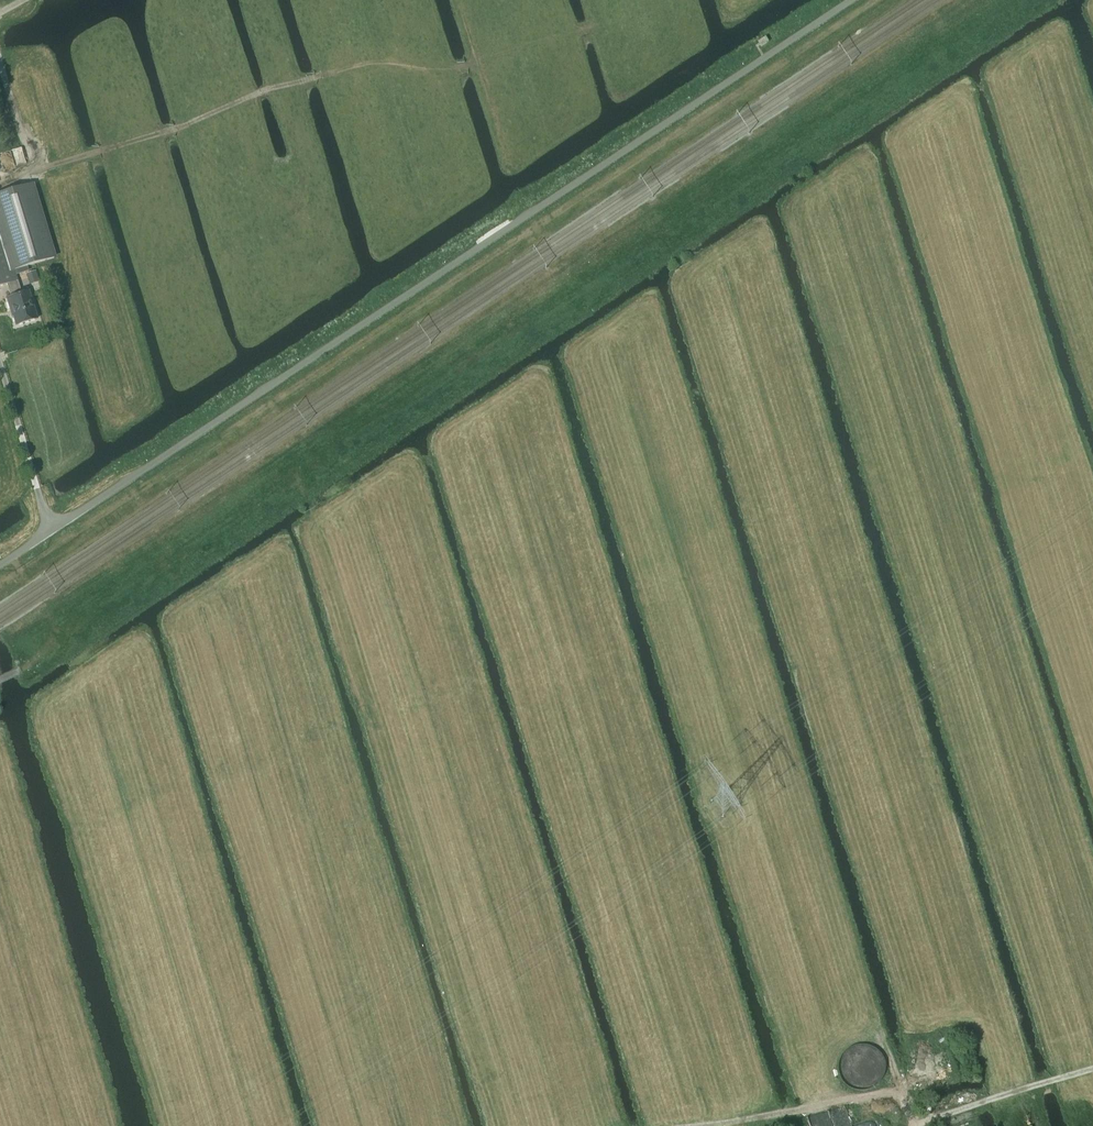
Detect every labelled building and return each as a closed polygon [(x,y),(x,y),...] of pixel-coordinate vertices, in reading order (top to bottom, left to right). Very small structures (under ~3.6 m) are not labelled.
[(761,47),(766,44),(769,42),(766,38),(758,42),(761,47)] [(17,281),(15,275),(28,271),(26,266),(42,262),(54,258),(32,184),(20,188),(0,194),(0,286),(9,283),(13,296),(6,298),(10,311),(12,310),(14,315),(12,316),(15,325),(37,319),(29,292),(21,294),(17,281)]
